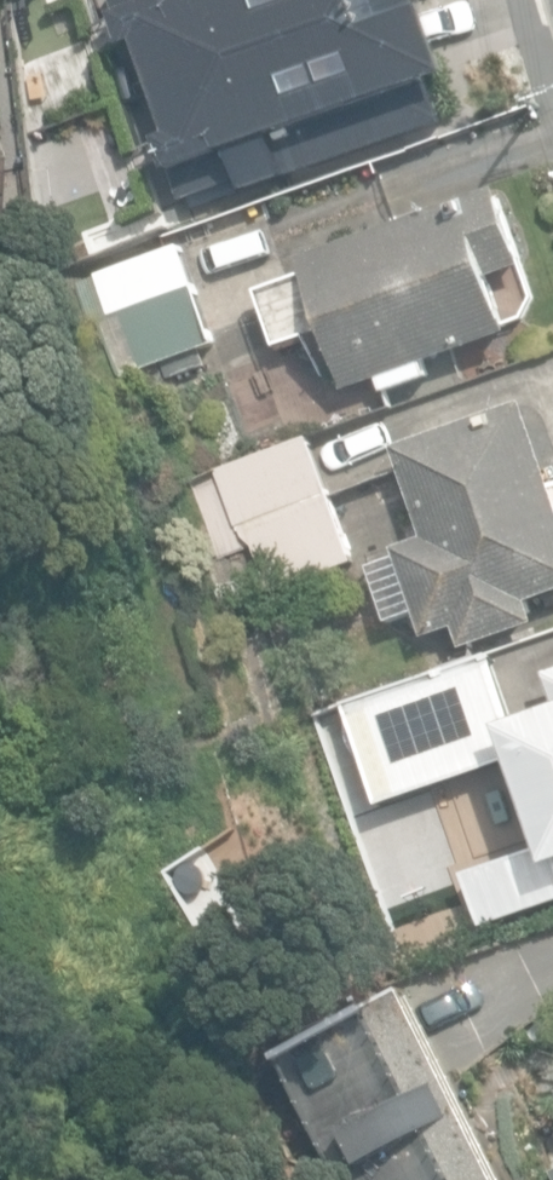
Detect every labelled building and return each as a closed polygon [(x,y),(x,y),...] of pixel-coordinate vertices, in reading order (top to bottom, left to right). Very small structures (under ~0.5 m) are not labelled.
[(163,223),(205,206),(211,220),(257,203),(254,196),(452,119),(418,30),(421,29),(414,13),(410,15),(404,0),(244,0),(277,83),(246,94),(240,79),(214,89),(224,117),(188,130),(178,104),(125,124),(163,223)] [(377,373),(382,388),(430,371),(425,357),(512,326),(493,273),(523,263),(493,182),(297,253),(303,267),(257,284),(279,343),(325,326),(346,385),(377,373)] [(95,312),(117,372),(214,337),(178,239),(95,269),(109,307),(95,312)] [(463,648),(538,621),(531,601),(552,593),(552,491),(521,401),(393,446),(425,537),(394,547),(397,556),(367,566),(388,623),(416,613),(425,638),(455,627),(463,648)] [(248,529),(271,593),(358,563),(314,438),(220,471),(241,532),(248,529)] [(349,706),(366,755),(460,723),(443,674),(349,706)] [(552,780),(552,715),(532,722),(552,780)] [(481,926),(552,903),(552,840),(463,868),(481,926)] [(424,991),(292,1051),(349,1179),(522,1179),(424,991)]
